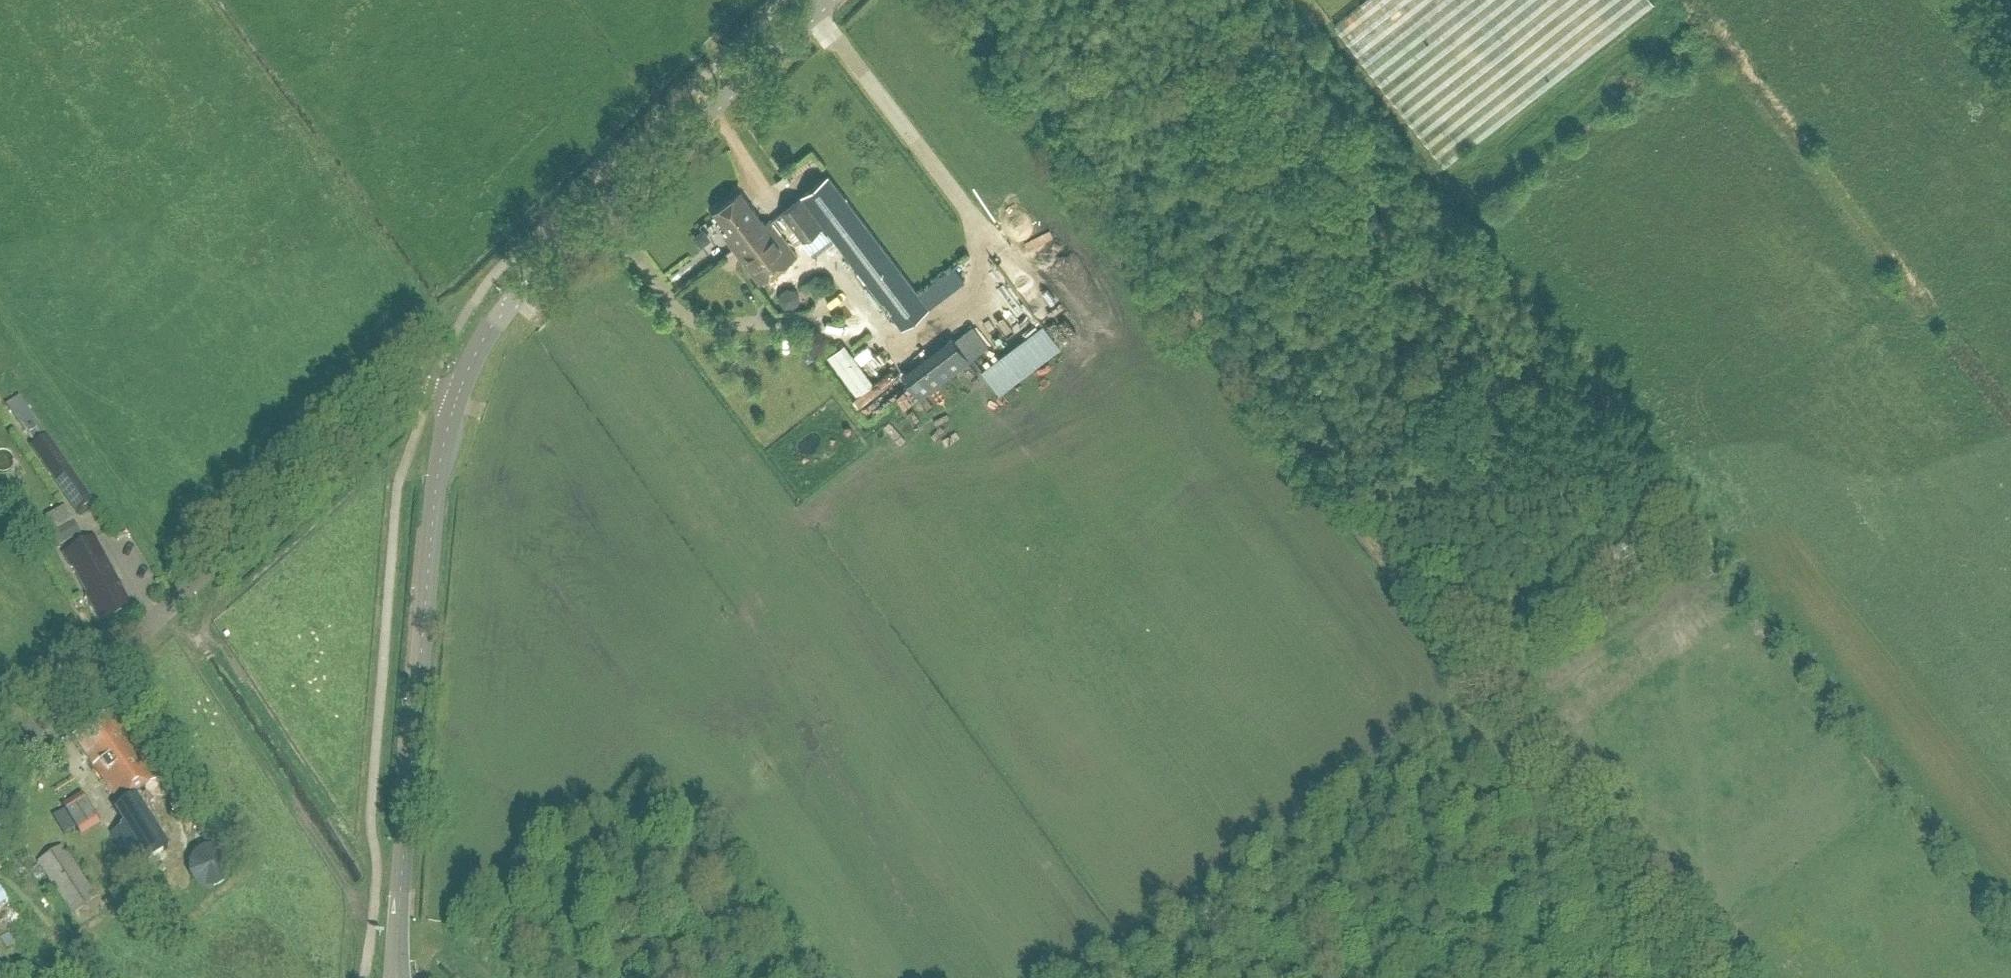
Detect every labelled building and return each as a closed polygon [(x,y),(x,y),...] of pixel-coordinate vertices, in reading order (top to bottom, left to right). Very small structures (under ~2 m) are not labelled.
[(1335,22),(1445,163),(1655,1),(1654,0),(1363,0),(1335,22)] [(901,325),(928,305),(859,214),(829,175),(802,195),(803,196),(901,325)] [(765,222),(741,190),(713,210),(730,232),(725,236),(733,247),(765,222)] [(824,223),(803,196),(784,210),(805,238),(824,223)] [(765,222),(733,247),(759,282),(797,253),(770,218),(765,222)] [(709,224),(698,230),(704,241),(715,236),(709,224)] [(958,333),(910,367),(928,393),(977,359),(958,333)] [(860,393),(877,381),(849,339),(831,351),(860,393)] [(32,449),(52,480),(74,514),(90,503),(28,407),(15,416),(35,447),(32,449)] [(73,523),(52,535),(60,549),(81,537),(73,523)] [(118,582),(102,554),(93,539),(62,556),(70,571),(72,570),(87,596),(85,597),(102,626),(132,609),(122,590),(119,592),(114,584),(118,582)] [(110,713),(73,738),(120,807),(115,811),(125,827),(111,835),(133,871),(169,850),(139,804),(137,797),(158,783),(110,713)] [(85,800),(54,819),(64,837),(75,830),(72,825),(93,813),(85,800)] [(96,898),(89,888),(62,847),(38,863),(72,914),(96,898)] [(188,867),(188,869),(188,872),(189,874),(189,877),(191,879),(192,881),(193,884),(195,885),(197,887),(200,888),(202,889),(204,890),(207,891),(210,891),(212,891),(215,890),(217,889),(220,888),(222,887),(224,885),(226,883),(227,881),(229,879),(230,877),(230,874),(231,872),(231,869),(231,867),(230,864),(230,862),(229,859),(227,857),(226,855),(224,853),(222,852),(220,850),(217,849),(215,848),(212,848),(210,848),(207,848),(204,848),(202,849),(200,850),(197,852),(195,853),(193,855),(192,857),(191,859),(189,862),(189,864),(188,867)]
